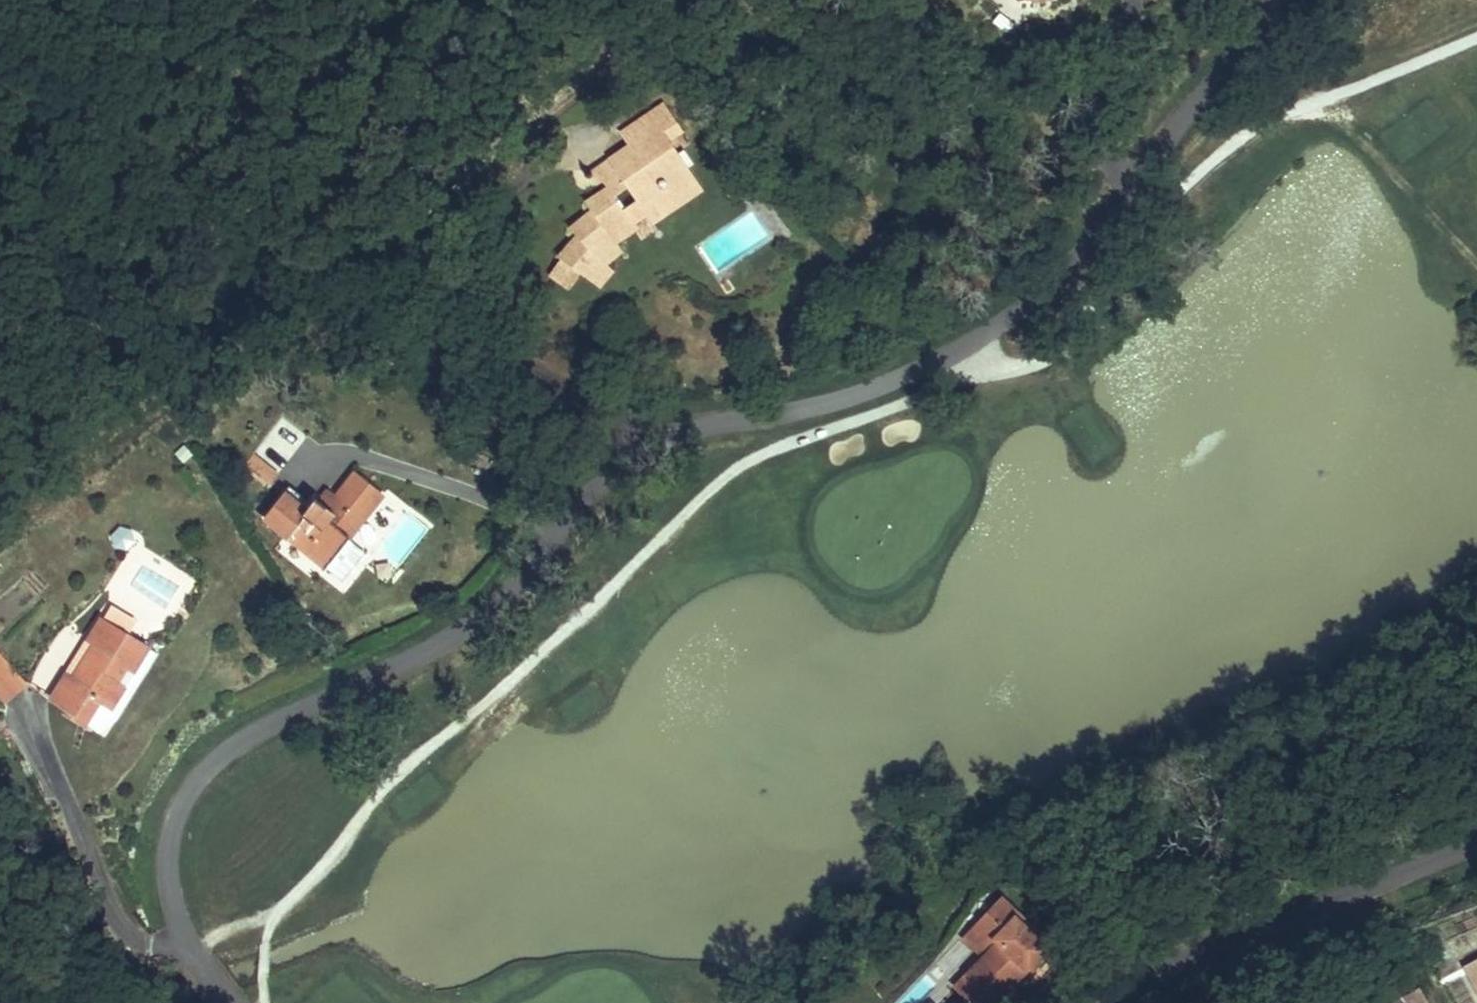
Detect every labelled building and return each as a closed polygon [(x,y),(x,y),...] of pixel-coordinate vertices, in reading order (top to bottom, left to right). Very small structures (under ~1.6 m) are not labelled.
[(1001,9),(1008,10),(1015,10),(1022,7),(1027,2),(1029,0),(987,0),(1001,9)] [(583,173),(578,190),(555,207),(562,217),(532,239),(536,244),(522,263),(541,289),(553,305),(588,279),(582,272),(595,262),(589,254),(612,237),(608,231),(619,223),(645,204),(614,161),(639,143),(653,133),(632,105),(590,135),(599,147),(576,164),(583,173)] [(614,161),(645,204),(619,223),(625,232),(668,201),(662,192),(670,186),(639,143),(614,161)] [(296,516),(282,505),(276,513),(254,497),(235,522),(259,539),(256,544),(268,553),(298,575),(352,502),(322,480),(305,503),(296,516)] [(305,503),(291,492),(282,505),(296,516),(305,503)] [(406,509),(377,548),(400,565),(429,527),(406,509)] [(114,604),(106,617),(129,630),(136,618),(114,604)] [(81,706),(98,669),(111,640),(61,617),(51,638),(63,643),(46,680),(34,674),(20,704),(35,712),(32,718),(54,728),(68,700),(81,706)] [(108,673),(98,669),(81,706),(91,710),(108,673)] [(67,734),(81,706),(68,700),(54,728),(67,734)] [(961,954),(937,982),(959,1002),(966,1002),(1024,941),(979,898),(960,920),(978,937),(961,954)] [(961,954),(978,937),(960,920),(943,939),(961,954)] [(1407,978),(1390,988),(1397,1002),(1420,1002),(1407,978)]
